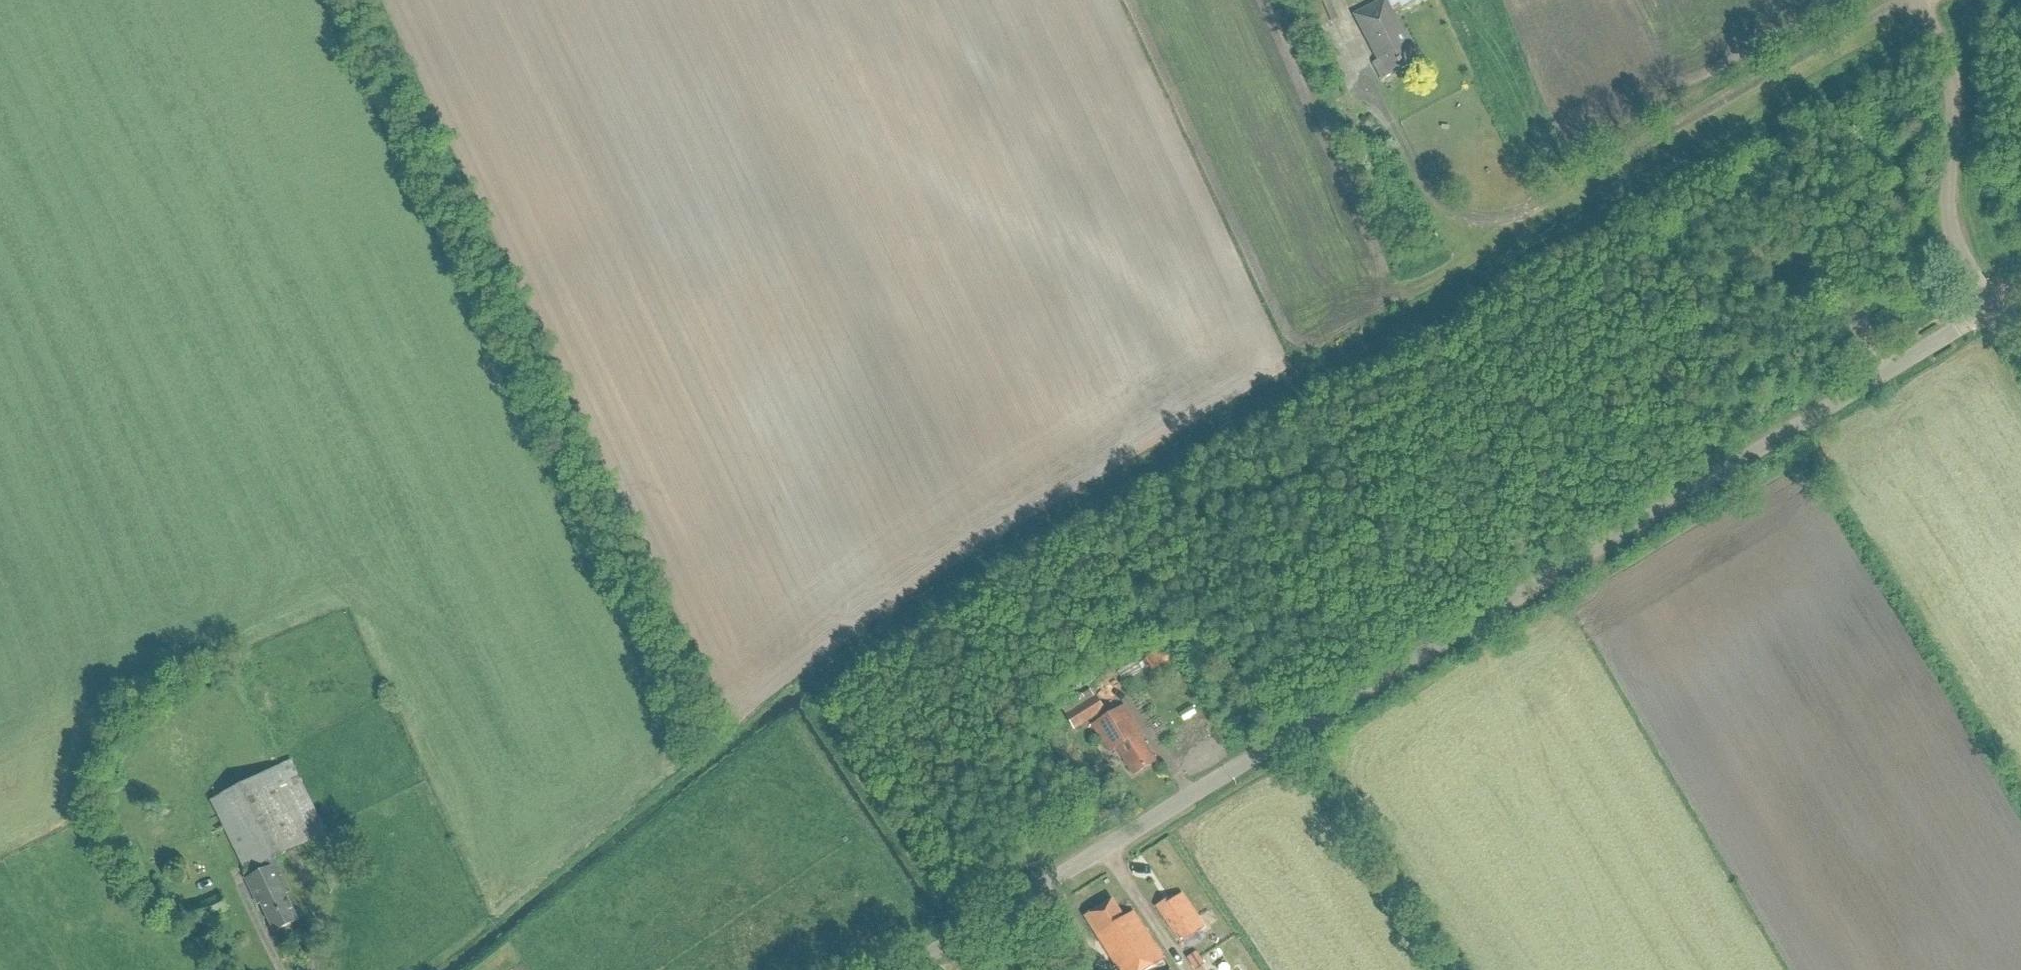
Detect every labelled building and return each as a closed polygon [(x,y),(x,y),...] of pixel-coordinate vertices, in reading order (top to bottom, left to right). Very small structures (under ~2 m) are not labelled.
[(1380,81),(1418,61),(1393,13),(1418,0),(1382,0),(1353,15),(1377,61),(1372,63),(1380,81)] [(1169,661),(1163,649),(1144,660),(1152,671),(1169,661)] [(1097,689),(1114,683),(1111,674),(1094,680),(1097,689)] [(1061,709),(1065,715),(1064,715),(1075,732),(1107,713),(1096,697),(1080,705),(1077,699),(1061,709)] [(1124,707),(1093,726),(1110,752),(1116,748),(1131,773),(1154,759),(1142,740),(1143,739),(1124,707)] [(260,903),(274,932),(299,921),(287,895),(291,893),(274,858),(327,833),(291,761),(210,801),(245,872),(249,870),(252,876),(245,880),(257,905),(260,903)] [(1156,907),(1180,944),(1194,934),(1170,898),(1156,907)] [(1084,917),(1118,969),(1149,969),(1163,960),(1133,913),(1124,919),(1112,900),(1084,917)] [(1150,969),(1170,969),(1164,961),(1150,969)]
